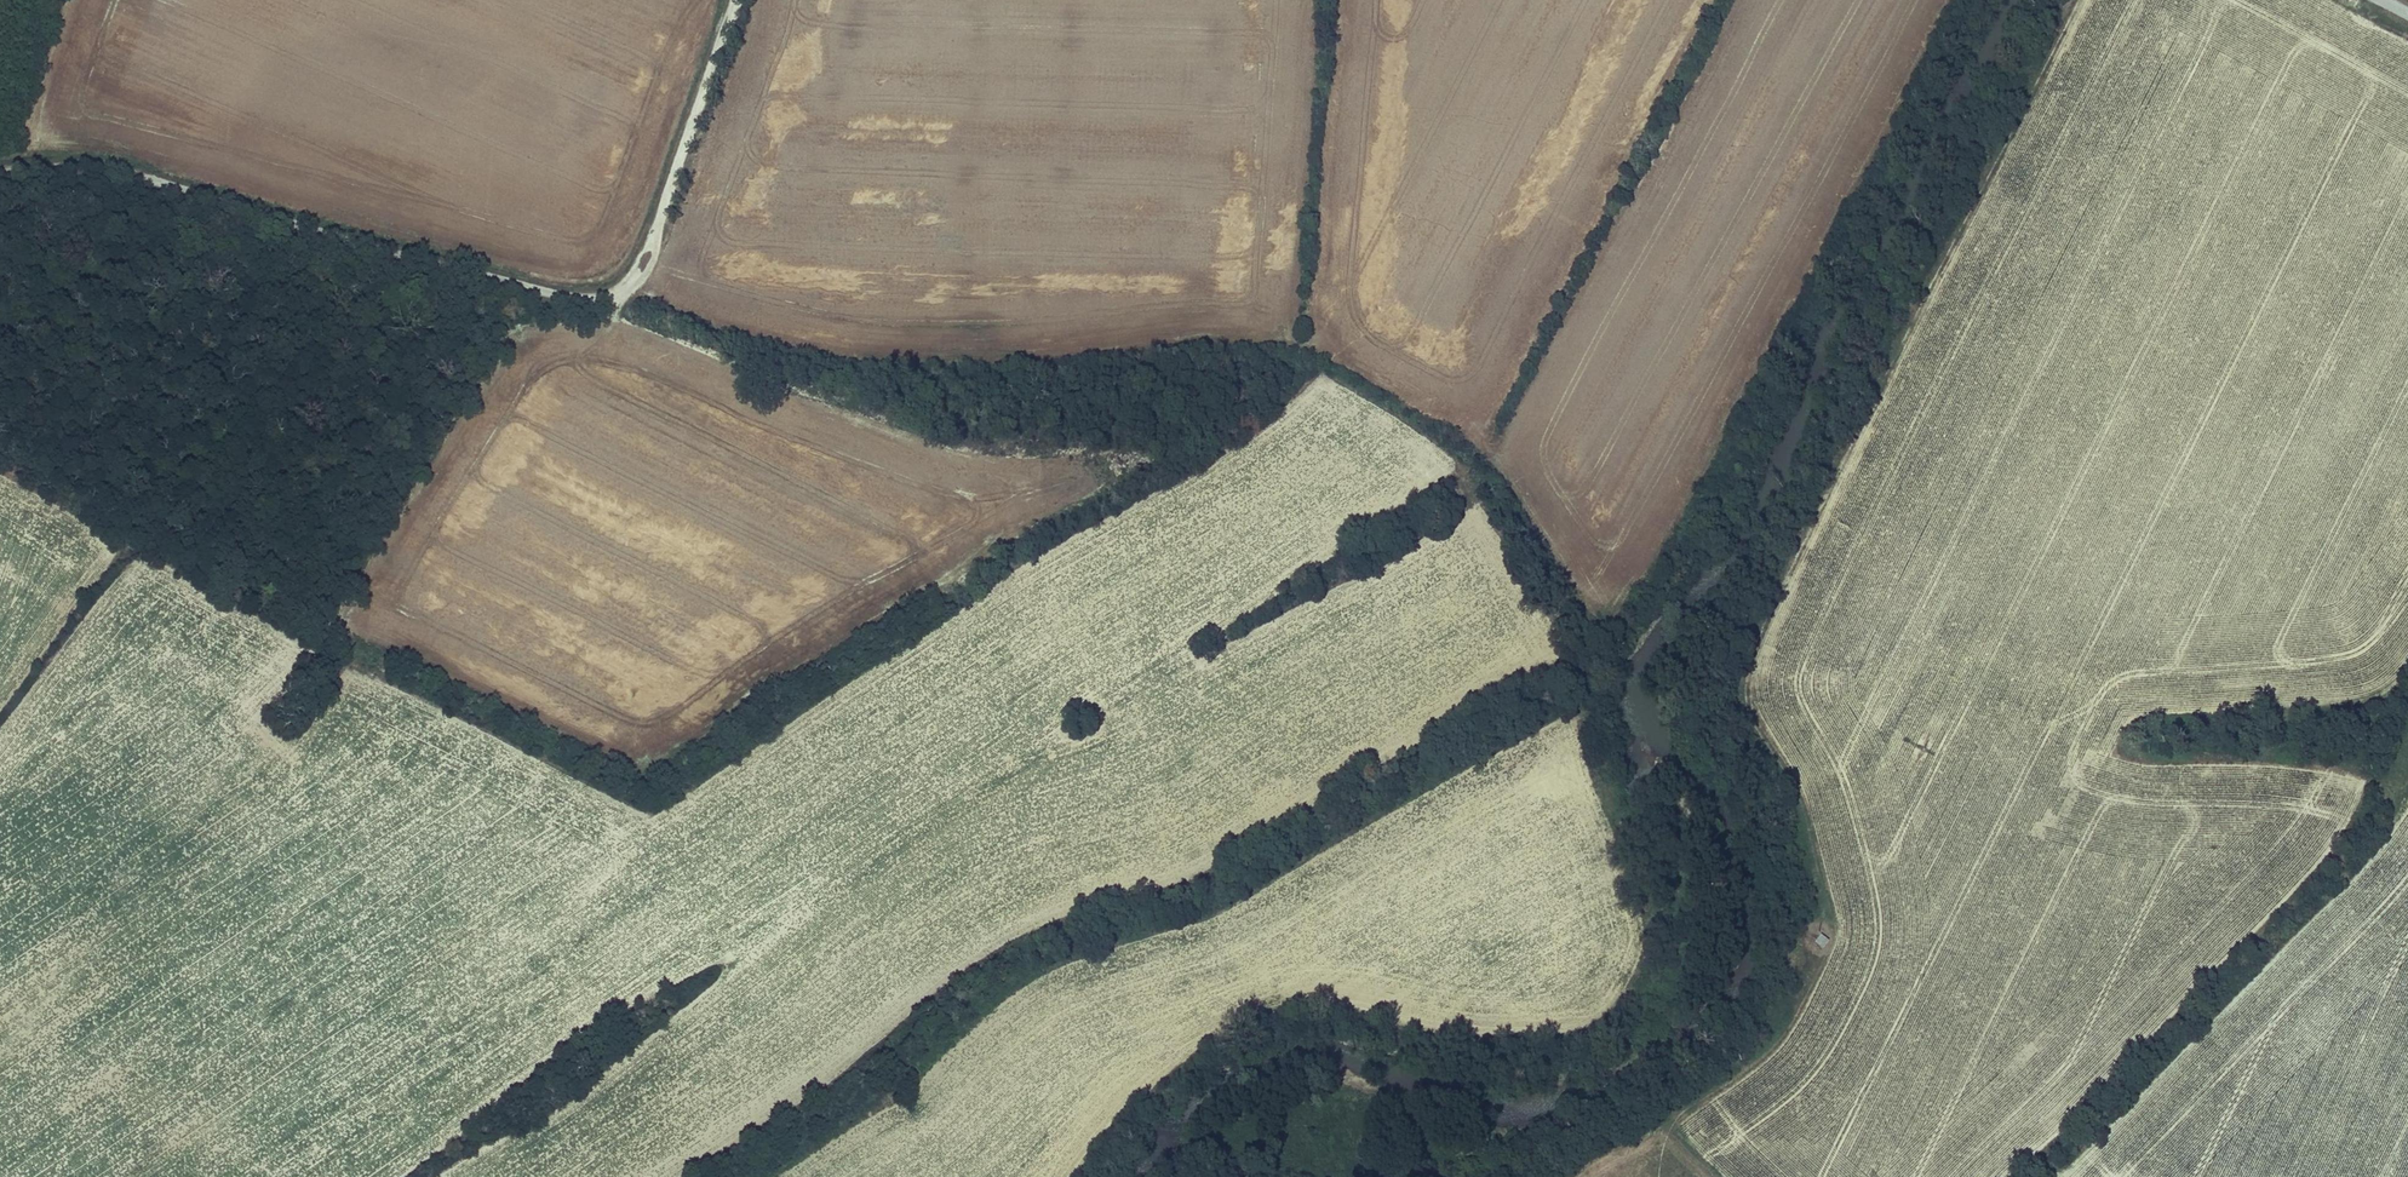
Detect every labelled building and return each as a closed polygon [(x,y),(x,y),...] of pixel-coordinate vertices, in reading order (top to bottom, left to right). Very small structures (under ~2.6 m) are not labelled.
[(1821,935),(1816,942),(1823,947),(1828,941),(1821,935)]
